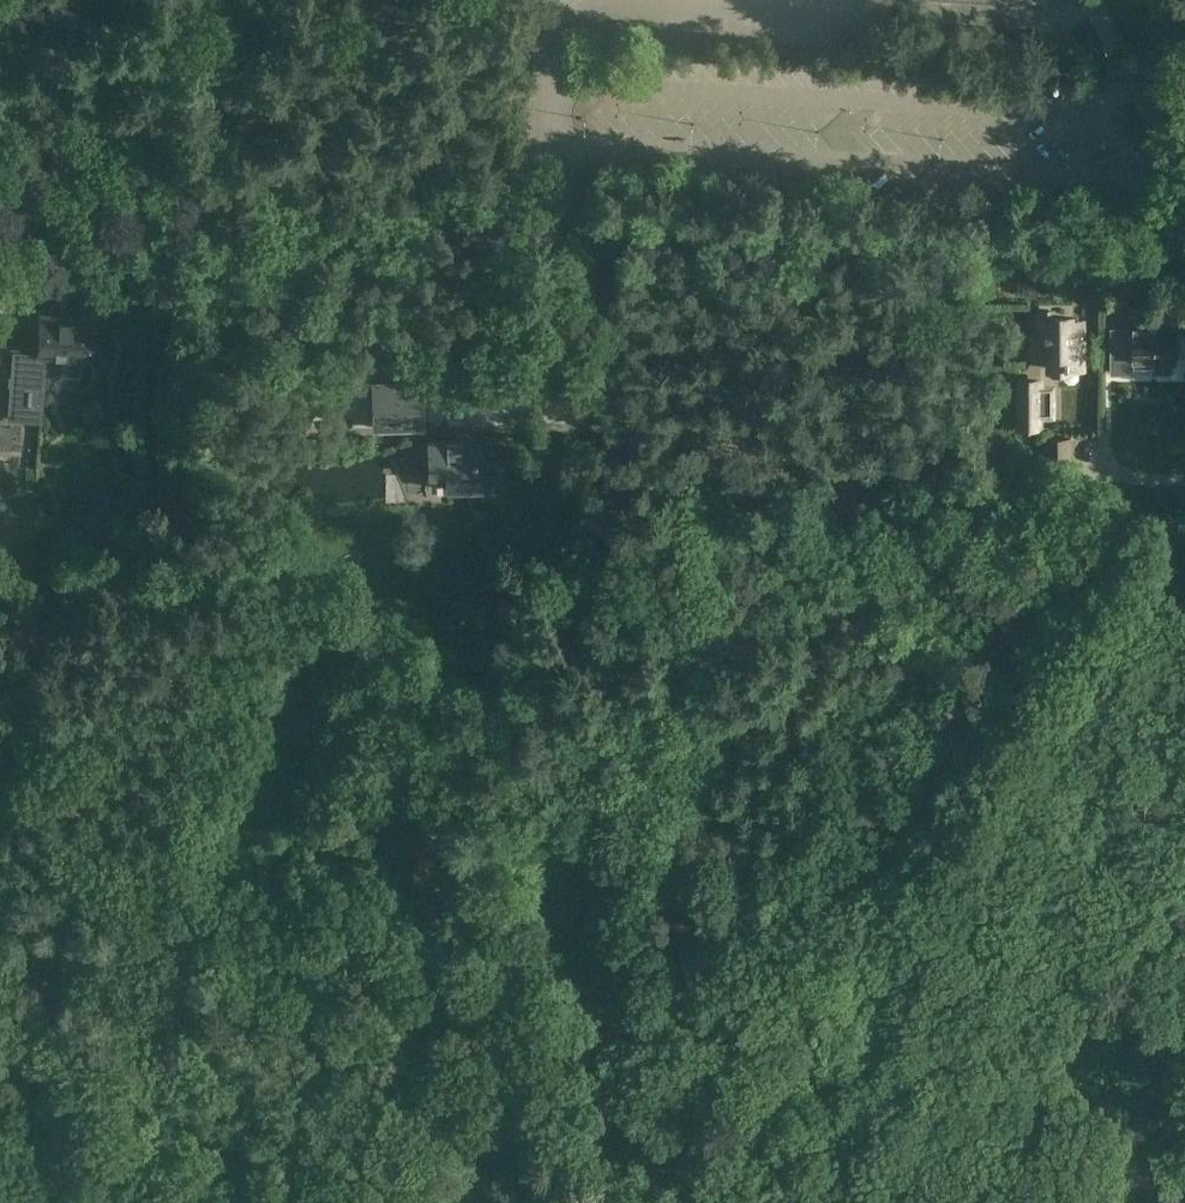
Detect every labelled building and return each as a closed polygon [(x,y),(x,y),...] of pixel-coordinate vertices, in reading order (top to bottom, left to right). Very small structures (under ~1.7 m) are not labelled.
[(1056,318),(1056,311),(1041,311),(1041,338),(1050,338),(1050,364),(1066,364),(1066,367),(1072,367),(1072,364),(1082,364),(1082,370),(1084,370),(1084,327),(1074,327),(1074,318),(1056,318)] [(14,353),(10,419),(40,422),(45,355),(91,359),(93,323),(42,319),(39,355),(14,353)] [(1136,325),(1136,326),(1136,327),(1113,327),(1113,372),(1137,372),(1137,365),(1155,365),(1155,372),(1173,372),(1173,359),(1177,359),(1176,333),(1160,333),(1161,325),(1136,325)] [(1043,376),(1020,376),(1020,430),(1043,430),(1043,376)] [(421,381),(370,381),(370,422),(421,422),(421,381)] [(1074,436),(1057,436),(1058,477),(1074,477),(1074,436)] [(429,439),(418,439),(419,462),(430,462),(431,475),(448,474),(448,489),(480,487),(480,484),(502,484),(502,447),(480,447),(480,437),(429,439)] [(408,823),(375,885),(394,895),(404,874),(421,842),(426,832),(412,825),(408,823)] [(599,1191),(580,1201),(580,1202),(605,1202),(599,1191)]
